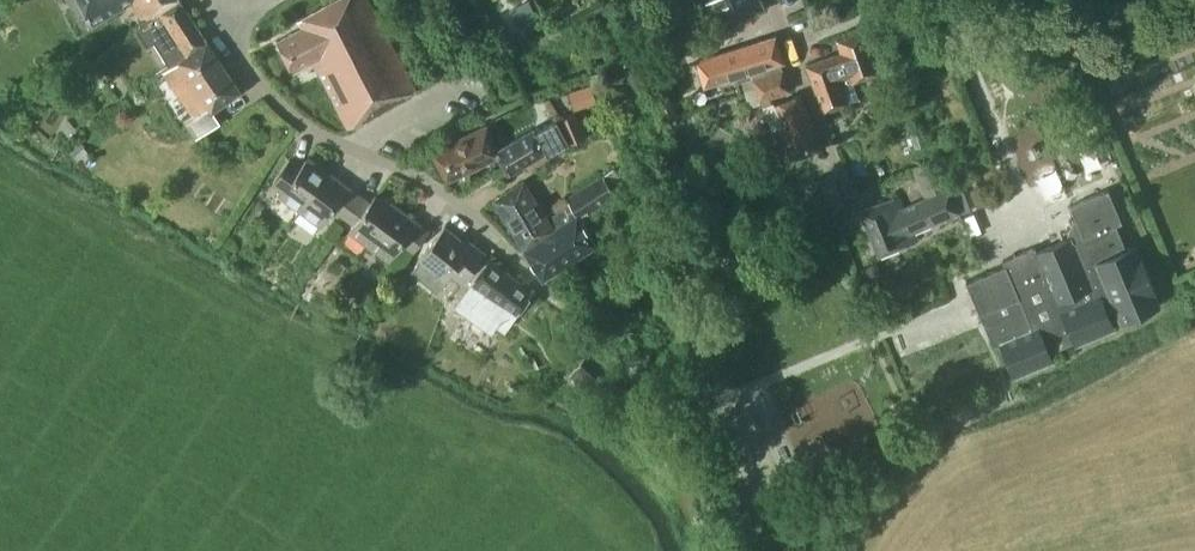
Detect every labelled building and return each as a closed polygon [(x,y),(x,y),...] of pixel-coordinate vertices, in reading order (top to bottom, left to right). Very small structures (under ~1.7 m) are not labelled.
[(142,20),(175,0),(77,0),(91,25),(132,3),(142,20)] [(179,0),(175,0),(142,20),(135,28),(147,46),(154,42),(169,66),(206,41),(179,0)] [(368,0),(333,0),(298,19),(302,27),(276,40),(292,71),(312,61),(347,128),(415,88),(368,0)] [(528,0),(527,0),(509,9),(518,27),(522,25),(525,32),(539,25),(535,17),(537,17),(528,0)] [(715,29),(726,25),(763,8),(759,0),(701,0),(715,29)] [(869,44),(864,30),(836,40),(840,52),(805,66),(822,112),(858,99),(852,82),(886,69),(876,41),(869,44)] [(783,62),(775,35),(695,60),(704,87),(783,62)] [(206,41),(169,66),(169,67),(163,71),(178,92),(192,112),(183,118),(196,136),(220,120),(212,108),(239,90),(206,41)] [(788,89),(776,66),(741,83),(749,106),(759,103),(762,109),(763,109),(771,105),(767,97),(788,89)] [(590,83),(566,92),(573,110),(597,101),(590,83)] [(783,125),(772,129),(773,131),(785,159),(784,159),(785,160),(821,145),(821,143),(820,144),(799,94),(774,104),(783,125)] [(669,97),(657,101),(662,117),(674,113),(669,97)] [(584,136),(574,113),(560,119),(570,141),(584,136)] [(1077,115),(1049,127),(1054,138),(1055,138),(1071,131),(1081,126),(1077,115)] [(499,155),(508,172),(546,150),(548,154),(569,141),(556,119),(535,131),(534,128),(497,150),(499,155)] [(499,155),(497,150),(485,125),(430,151),(447,180),(499,155)] [(984,153),(978,138),(961,145),(967,160),(984,153)] [(957,160),(954,150),(940,154),(943,164),(957,160)] [(913,232),(922,229),(959,214),(936,157),(912,166),(924,198),(903,207),(898,195),(859,212),(878,255),(916,239),(913,232)] [(279,196),(299,210),(328,170),(316,161),(313,165),(305,159),(299,167),(288,158),(273,181),(284,189),(279,196)] [(570,204),(556,213),(564,224),(524,249),(542,278),(595,244),(577,216),(585,210),(587,213),(627,187),(614,167),(566,198),(570,204)] [(343,215),(359,193),(328,170),(299,210),(320,225),(332,207),(343,215)] [(843,207),(832,174),(808,182),(820,216),(843,207)] [(564,224),(556,213),(547,219),(523,181),(493,200),(524,249),(564,224)] [(1112,326),(1105,310),(1114,306),(1120,321),(1160,305),(1136,245),(1125,250),(1115,224),(1121,222),(1109,190),(1070,205),(1076,220),(1072,221),(1067,234),(1069,237),(1036,251),(1033,245),(1002,259),(1004,264),(965,281),(991,342),(996,344),(1000,342),(1013,374),(1051,358),(1048,350),(1073,340),(1074,342),(1112,326)] [(370,201),(359,193),(343,215),(354,223),(348,231),(369,246),(397,206),(385,197),(383,200),(374,194),(370,201)] [(556,213),(569,204),(564,196),(550,204),(556,213)] [(429,228),(397,206),(369,246),(389,260),(379,274),(390,282),(429,228)] [(971,212),(961,216),(971,241),(982,237),(971,212)] [(469,245),(463,240),(444,225),(411,268),(437,289),(449,273),(461,282),(484,253),(472,243),(469,245)] [(532,291),(488,257),(470,282),(473,284),(464,297),(507,326),(532,291)] [(884,281),(876,262),(857,270),(871,304),(881,299),(875,284),(884,281)] [(590,349),(575,367),(592,381),(607,363),(590,349)]
